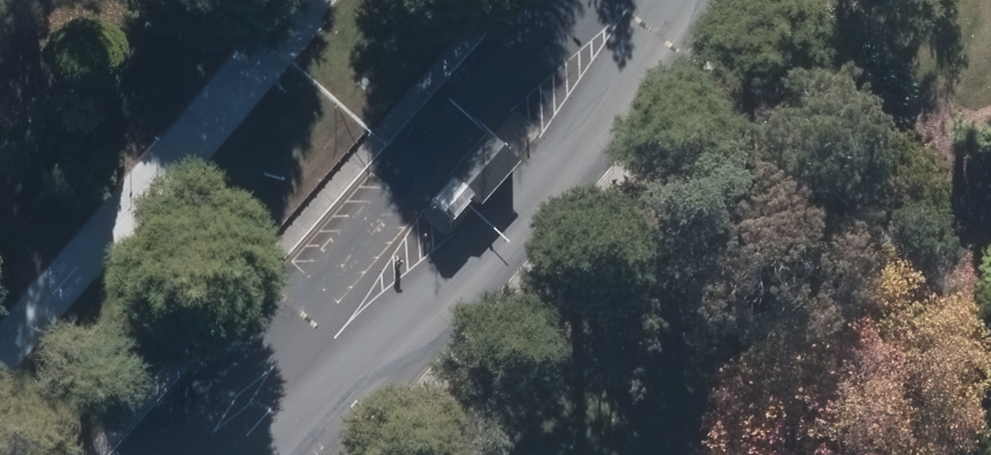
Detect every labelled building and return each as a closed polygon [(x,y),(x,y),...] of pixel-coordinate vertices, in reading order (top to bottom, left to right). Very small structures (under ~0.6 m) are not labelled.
[(490,136),(451,179),(487,213),(527,169),(490,136)]
